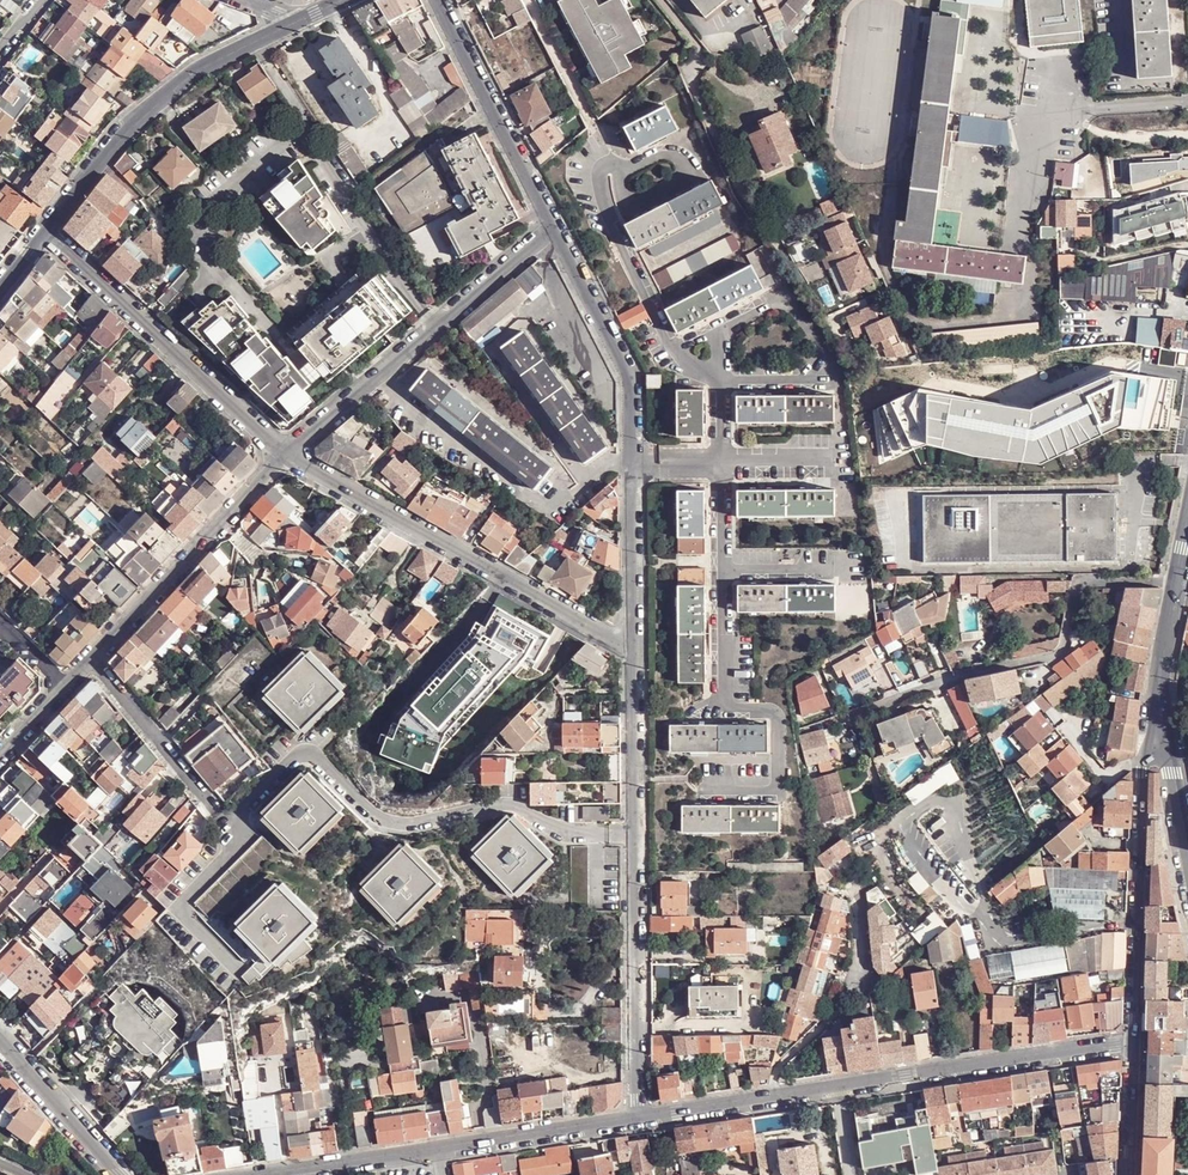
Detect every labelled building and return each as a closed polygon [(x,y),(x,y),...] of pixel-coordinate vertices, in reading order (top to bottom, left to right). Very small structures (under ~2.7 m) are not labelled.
[(68,10),(87,25),(95,15),(104,21),(103,22),(111,28),(116,23),(113,20),(99,9),(88,0),(68,0),(73,4),(68,10)] [(99,9),(106,0),(88,0),(99,9)] [(116,23),(118,23),(123,28),(136,38),(140,33),(151,18),(157,11),(162,4),(156,0),(128,0),(128,1),(123,8),(113,20),(116,23)] [(151,18),(166,29),(187,46),(196,34),(199,36),(205,28),(213,17),(210,15),(220,2),(215,0),(202,0),(198,6),(191,0),(185,0),(178,8),(172,3),(163,16),(157,11),(151,18)] [(408,54),(421,47),(403,21),(409,18),(408,13),(424,6),(420,0),(379,0),(375,2),(399,39),(408,54)] [(532,20),(521,0),(508,0),(507,1),(521,26),(532,20)] [(621,0),(613,0),(595,9),(590,0),(562,0),(558,2),(563,10),(566,9),(601,74),(598,76),(602,84),(632,68),(625,55),(645,45),(641,37),(634,23),(629,26),(622,13),(627,10),(621,0)] [(627,10),(633,7),(629,0),(621,0),(627,10)] [(706,18),(728,0),(690,0),(706,18)] [(771,30),(778,27),(785,23),(787,27),(811,0),(788,0),(779,10),(775,0),(758,0),(771,30)] [(958,0),(948,0),(947,1),(942,0),(940,13),(933,13),(929,51),(915,49),(908,110),(921,112),(912,186),(907,222),(897,221),(895,239),(897,240),(893,268),(998,281),(1002,252),(934,244),(943,166),(946,141),(948,131),(950,114),(957,55),(964,3),(963,3),(957,2),(958,0)] [(957,2),(963,3),(964,3),(957,55),(964,56),(971,4),(1012,9),(1013,0),(958,0),(957,2)] [(1032,41),(1083,36),(1079,0),(1027,0),(1032,41)] [(1168,0),(1133,0),(1139,79),(1173,77),(1172,58),(1168,58),(1167,50),(1172,50),(1169,12),(1164,12),(1163,5),(1168,4),(1168,0)] [(379,51),(399,39),(375,2),(354,12),(379,51)] [(566,9),(563,10),(561,11),(596,77),(598,76),(601,74),(566,9)] [(68,10),(55,26),(75,41),(78,37),(87,25),(68,10)] [(634,23),(627,10),(622,13),(629,26),(634,23)] [(47,11),(43,16),(51,23),(55,17),(47,11)] [(136,38),(147,47),(150,49),(166,29),(151,18),(140,33),(136,38)] [(409,18),(403,21),(421,47),(426,44),(409,18)] [(639,20),(634,23),(641,37),(647,33),(639,20)] [(429,35),(437,32),(431,21),(424,26),(429,35)] [(762,25),(768,37),(772,35),(766,22),(762,25)] [(44,32),(39,39),(43,42),(55,26),(51,23),(44,32)] [(104,38),(110,44),(123,28),(118,23),(116,23),(111,28),(104,38)] [(757,58),(774,51),(768,37),(762,25),(742,35),(752,58),(757,58)] [(36,26),(31,32),(39,39),(44,32),(36,26)] [(55,26),(43,42),(62,57),(75,41),(55,26)] [(771,30),(775,39),(782,36),(778,27),(771,30)] [(112,45),(131,60),(137,64),(141,59),(139,57),(147,47),(136,38),(123,28),(110,44),(112,45)] [(205,28),(199,36),(204,40),(211,31),(205,28)] [(438,52),(445,48),(442,41),(437,32),(429,35),(438,52)] [(781,48),(786,47),(787,46),(782,36),(775,39),(780,48),(780,49),(781,48)] [(1083,36),(1032,41),(1032,50),(1083,47),(1083,36)] [(78,37),(75,41),(79,45),(88,52),(91,54),(94,50),(78,37)] [(109,48),(112,45),(110,44),(104,38),(101,42),(109,48)] [(357,129),(379,115),(363,91),(371,85),(341,38),(322,51),(328,61),(327,62),(336,75),(337,74),(341,81),(331,88),(357,129)] [(461,79),(453,63),(447,67),(454,81),(462,86),(439,104),(437,107),(427,95),(428,94),(419,76),(401,58),(408,54),(399,39),(379,51),(396,76),(403,87),(433,131),(472,101),(461,79)] [(75,41),(62,57),(67,61),(79,45),(75,41)] [(95,49),(94,50),(91,54),(100,61),(119,75),(131,60),(112,45),(109,48),(103,55),(95,49)] [(147,72),(161,83),(175,72),(152,54),(154,52),(150,49),(147,47),(139,57),(141,59),(137,64),(142,69),(147,72)] [(88,52),(76,68),(79,70),(86,61),(89,58),(91,54),(88,52)] [(100,61),(91,54),(89,58),(97,64),(87,76),(112,95),(124,80),(119,75),(100,61)] [(86,61),(79,70),(83,73),(90,63),(86,61)] [(277,89),(261,66),(258,65),(251,70),(252,73),(238,84),(253,106),(277,89)] [(555,85),(563,80),(556,67),(536,78),(540,85),(551,79),(555,85)] [(15,121),(31,101),(34,104),(41,96),(4,68),(2,70),(6,74),(1,80),(3,81),(0,84),(0,88),(2,90),(0,92),(0,110),(15,121)] [(692,70),(681,75),(690,93),(700,88),(692,70)] [(495,77),(502,91),(510,87),(503,73),(495,77)] [(539,130),(553,120),(549,114),(551,113),(536,85),(514,97),(522,112),(522,113),(522,115),(526,122),(527,122),(528,123),(529,124),(531,123),(535,132),(539,130)] [(418,142),(433,131),(403,87),(390,96),(400,111),(398,112),(418,142)] [(502,91),(504,95),(512,91),(510,87),(502,91)] [(72,110),(69,108),(64,115),(67,117),(74,123),(88,133),(110,106),(88,89),(72,110)] [(119,102),(128,108),(135,102),(123,93),(118,100),(119,102)] [(579,111),(576,104),(561,114),(565,120),(574,115),(579,111)] [(236,128),(221,105),(184,129),(199,153),(236,128)] [(279,111),(282,117),(292,111),(288,106),(279,111)] [(680,130),(667,106),(625,128),(637,152),(680,130)] [(56,108),(45,122),(49,125),(60,111),(56,108)] [(15,121),(0,110),(0,140),(15,121)] [(584,121),(579,111),(574,115),(579,124),(584,121)] [(565,120),(561,114),(553,120),(539,130),(535,132),(533,133),(539,142),(545,152),(536,158),(542,167),(553,157),(549,150),(565,139),(564,137),(566,135),(561,127),(567,123),(565,120)] [(768,171),(790,161),(787,154),(797,150),(781,114),(756,125),(757,128),(750,132),(768,171)] [(960,132),(948,131),(946,141),(954,141),(1012,149),(1009,122),(963,116),(960,132)] [(67,117),(57,131),(78,148),(89,134),(88,133),(74,123),(67,117)] [(588,128),(584,121),(579,124),(577,124),(580,128),(566,139),(570,144),(588,128)] [(53,151),(67,162),(78,148),(57,131),(49,125),(45,122),(34,136),(40,141),(45,134),(51,139),(46,145),(53,151)] [(347,166),(360,186),(372,177),(342,132),(330,141),(347,166)] [(480,213),(491,235),(521,220),(500,180),(476,134),(447,150),(443,152),(444,153),(447,151),(474,202),(478,210),(480,213)] [(443,152),(447,150),(442,141),(443,140),(442,139),(376,189),(407,236),(470,203),(474,202),(447,151),(444,153),(443,152)] [(954,141),(946,141),(943,166),(950,167),(954,141)] [(196,169),(178,150),(168,158),(164,162),(155,170),(174,189),(196,169)] [(34,175),(57,192),(60,187),(66,180),(76,168),(67,162),(53,151),(34,175)] [(1187,169),(1187,152),(1170,154),(1133,162),(1133,184),(1154,177),(1181,170),(1187,169)] [(126,153),(114,167),(124,178),(130,171),(137,166),(126,153)] [(319,189),(299,157),(290,164),(294,170),(278,182),(283,188),(270,198),(312,247),(313,249),(338,229),(329,216),(331,212),(327,208),(321,209),(319,206),(324,202),(320,198),(315,192),(319,189)] [(1072,185),(1074,171),(1074,164),(1056,162),(1053,179),(1062,180),(1061,186),(1072,187),(1072,185)] [(24,166),(10,183),(20,190),(31,176),(29,174),(30,172),(24,166)] [(130,171),(124,178),(132,186),(138,180),(130,171)] [(1080,172),(1074,171),(1072,185),(1079,186),(1080,172)] [(33,201),(43,209),(57,192),(34,175),(33,174),(31,176),(20,190),(33,201)] [(128,193),(107,176),(95,191),(88,201),(107,219),(113,224),(117,228),(131,212),(120,203),(128,193)] [(277,181),(259,196),(265,202),(270,198),(283,188),(278,182),(277,181)] [(693,221),(716,210),(725,205),(712,181),(703,185),(634,221),(625,225),(638,249),(647,245),(693,221)] [(17,230),(30,214),(36,219),(41,212),(6,185),(0,193),(0,216),(17,230)] [(1111,200),(1110,187),(1103,187),(1104,192),(1093,192),(1094,200),(1105,200),(1107,200),(1111,200)] [(1115,211),(1115,245),(1137,239),(1138,240),(1155,235),(1156,236),(1173,231),(1174,232),(1187,228),(1186,221),(1187,221),(1187,204),(1187,200),(1186,196),(1181,198),(1180,193),(1115,211)] [(148,197),(145,201),(154,210),(158,206),(148,197)] [(270,198),(265,202),(306,252),(312,247),(270,198)] [(826,217),(838,212),(833,200),(820,205),(821,208),(826,217)] [(1076,215),(1076,201),(1056,200),(1051,201),(1044,213),(1045,226),(1040,226),(1040,239),(1057,238),(1057,228),(1075,228),(1075,241),(1091,241),(1091,215),(1076,215)] [(107,219),(88,201),(65,230),(87,251),(107,230),(113,224),(107,219)] [(432,276),(462,260),(462,259),(465,257),(458,243),(450,228),(452,228),(450,225),(457,221),(459,224),(480,213),(478,210),(474,202),(470,203),(407,236),(432,276)] [(791,222),(795,231),(822,219),(826,217),(821,208),(791,222)] [(721,219),(716,210),(693,221),(647,245),(649,249),(652,255),(656,257),(721,224),(721,219)] [(858,244),(842,210),(838,212),(826,217),(822,219),(827,231),(820,234),(830,256),(858,244)] [(494,241),(491,235),(480,213),(459,224),(457,221),(450,225),(452,228),(450,228),(458,243),(465,257),(462,259),(462,260),(479,250),(493,243),(495,242),(494,241)] [(5,258),(8,253),(3,250),(14,236),(19,240),(23,235),(18,230),(17,230),(0,216),(0,254),(5,258)] [(777,224),(783,237),(795,231),(791,222),(790,219),(777,224)] [(122,233),(117,228),(113,224),(107,230),(115,236),(109,243),(112,245),(114,244),(117,239),(122,233)] [(741,249),(733,235),(652,277),(660,291),(741,249)] [(162,244),(152,236),(139,249),(143,253),(149,258),(164,272),(166,270),(171,253),(162,244)] [(140,267),(149,258),(143,253),(139,249),(128,239),(120,248),(116,245),(116,246),(114,244),(112,245),(98,261),(108,270),(118,279),(134,262),(139,266),(140,267)] [(858,244),(830,256),(827,257),(831,267),(838,265),(850,293),(875,282),(858,244)] [(649,249),(647,245),(638,249),(640,254),(649,249)] [(781,281),(788,277),(767,245),(760,248),(781,281)] [(1181,250),(1177,250),(1177,253),(1171,283),(1185,286),(1187,280),(1187,250),(1181,250)] [(753,265),(765,289),(775,284),(771,275),(767,277),(754,251),(747,255),(752,265),(753,265)] [(1002,252),(998,281),(1024,284),(1027,255),(1002,252)] [(46,253),(28,276),(44,291),(49,285),(51,287),(66,271),(46,253)] [(1170,287),(1171,283),(1177,253),(1104,270),(1104,278),(1103,301),(1135,303),(1136,285),(1170,287)] [(1058,254),(1059,268),(1073,267),(1073,254),(1058,254)] [(134,262),(118,279),(131,291),(136,286),(138,284),(130,276),(139,266),(134,262)] [(531,265),(461,324),(474,340),(493,323),(541,283),(543,278),(541,276),(533,267),(531,265)] [(679,334),(765,289),(753,265),(752,265),(666,309),(679,334)] [(186,268),(156,302),(164,310),(174,299),(194,276),(186,268)] [(373,278),(359,291),(364,297),(385,279),(379,273),(373,278)] [(44,291),(28,276),(9,300),(36,324),(51,309),(55,312),(56,313),(59,311),(63,314),(65,312),(63,309),(62,308),(44,291)] [(1104,278),(1061,276),(1060,298),(1103,301),(1104,278)] [(312,340),(301,350),(318,369),(335,355),(339,359),(342,356),(346,361),(409,307),(385,279),(364,297),(359,291),(350,298),(354,304),(332,323),(327,318),(308,335),(312,340)] [(131,291),(137,297),(142,292),(136,286),(131,291)] [(93,296),(86,290),(71,310),(68,314),(74,320),(78,315),(93,296)] [(216,353),(221,348),(239,369),(236,372),(240,375),(261,395),(280,414),(284,410),(289,416),(304,404),(311,398),(294,378),(301,371),(294,363),(291,365),(284,358),(273,344),(270,346),(264,339),(247,319),(249,317),(231,295),(205,316),(190,329),(216,353)] [(101,304),(93,296),(78,315),(94,330),(109,311),(101,304)] [(349,297),(326,316),(327,318),(332,323),(354,304),(350,298),(349,297)] [(158,317),(170,328),(181,317),(174,299),(164,310),(158,316),(158,317)] [(9,300),(0,311),(0,332),(17,348),(22,353),(25,356),(32,348),(29,345),(25,341),(39,327),(36,324),(9,300)] [(643,304),(619,317),(625,329),(650,316),(643,304)] [(868,332),(873,344),(881,340),(885,349),(883,349),(887,359),(906,356),(888,316),(879,320),(873,307),(847,319),(853,333),(865,327),(868,332)] [(198,308),(182,321),(190,329),(205,316),(198,308)] [(51,309),(36,324),(39,327),(40,328),(55,312),(51,309)] [(117,318),(109,311),(94,330),(93,332),(90,335),(87,339),(90,342),(94,337),(106,347),(116,335),(118,337),(123,330),(121,328),(124,325),(117,318)] [(1161,316),(1157,345),(1167,347),(1178,349),(1183,320),(1161,316)] [(1040,337),(1038,322),(942,332),(927,333),(929,348),(944,346),(1040,337)] [(86,326),(84,329),(85,330),(90,335),(93,332),(86,326)] [(40,328),(39,327),(25,341),(29,345),(43,331),(42,330),(40,328)] [(868,332),(865,327),(853,333),(855,338),(868,332)] [(87,340),(87,339),(90,335),(85,330),(80,335),(87,340)] [(584,441),(581,443),(574,448),(576,451),(585,463),(606,448),(523,331),(502,346),(512,361),(520,356),(522,355),(526,359),(523,361),(516,366),(518,369),(531,389),(539,383),(541,381),(545,387),(543,389),(535,394),(537,396),(551,416),(558,411),(561,409),(564,414),(562,416),(555,421),(556,423),(570,443),(578,438),(580,436),(584,441)] [(0,332),(0,370),(8,360),(12,363),(14,361),(10,357),(17,348),(0,332)] [(296,344),(301,350),(312,340),(308,335),(296,344)] [(270,346),(273,344),(266,337),(264,339),(270,346)] [(72,359),(83,345),(78,341),(70,351),(65,346),(62,349),(72,359)] [(17,348),(10,357),(14,361),(12,363),(8,360),(0,370),(0,373),(3,376),(22,353),(17,348)] [(216,353),(215,354),(234,374),(236,372),(239,369),(221,348),(216,353)] [(64,368),(72,359),(62,349),(54,358),(58,362),(49,373),(47,376),(49,378),(53,382),(63,370),(64,368)] [(162,360),(155,354),(143,365),(146,367),(140,372),(146,377),(162,360)] [(291,365),(294,363),(287,356),(284,358),(291,365)] [(99,396),(117,377),(102,363),(84,383),(96,393),(89,401),(93,403),(99,396)] [(876,395),(877,398),(922,385),(1032,411),(1113,372),(1172,382),(1168,407),(1155,405),(1152,420),(1120,415),(1037,455),(925,429),(881,441),(882,444),(925,438),(1041,463),(1118,423),(1169,431),(1178,380),(1113,368),(1033,407),(922,382),(876,395)] [(528,469),(526,471),(520,478),(523,480),(535,489),(551,469),(427,369),(411,390),(425,401),(430,394),(432,392),(437,396),(435,398),(429,405),(432,408),(451,422),(457,415),(458,413),(463,417),(461,419),(455,426),(458,428),(477,443),(483,436),(485,434),(489,438),(488,440),(482,447),(484,449),(516,474),(521,467),(524,465),(528,469)] [(58,414),(60,411),(53,405),(67,386),(71,389),(78,381),(63,370),(53,382),(35,406),(51,421),(58,414)] [(922,385),(877,398),(881,441),(925,429),(1037,455),(1120,415),(1152,420),(1155,405),(1168,407),(1172,382),(1113,372),(1032,411),(922,385)] [(647,374),(648,388),(661,388),(662,375),(647,374)] [(240,375),(239,377),(257,398),(261,395),(240,375)] [(129,388),(117,377),(99,396),(112,408),(129,388)] [(35,406),(53,382),(49,378),(35,396),(32,393),(30,395),(27,393),(25,396),(35,406)] [(196,393),(186,383),(168,403),(178,412),(196,393)] [(678,436),(705,436),(704,389),(678,390),(678,436)] [(835,422),(835,396),(737,395),(737,422),(835,422)] [(112,408),(99,396),(93,403),(106,415),(112,408)] [(93,403),(88,408),(101,420),(106,415),(93,403)] [(280,414),(279,415),(288,425),(308,408),(304,404),(289,416),(284,410),(280,414)] [(147,445),(154,438),(124,410),(109,426),(139,455),(147,445)] [(316,455),(358,479),(377,458),(367,452),(349,442),(362,427),(364,424),(354,415),(315,448),(316,455)] [(459,417),(457,415),(451,422),(453,424),(459,417)] [(179,425),(172,418),(165,426),(172,433),(179,425)] [(86,427),(91,432),(92,432),(99,425),(92,419),(86,427)] [(390,442),(406,452),(416,436),(401,426),(390,442)] [(349,442),(367,452),(377,440),(362,427),(349,442)] [(485,438),(483,436),(477,443),(480,445),(485,438)] [(100,444),(89,456),(91,458),(94,460),(97,464),(100,466),(106,472),(108,473),(115,480),(119,475),(133,461),(121,450),(114,457),(100,444)] [(255,463),(255,462),(237,445),(221,464),(239,481),(255,463)] [(385,476),(398,488),(404,493),(416,479),(402,466),(394,458),(381,472),(385,476)] [(97,464),(94,460),(82,472),(81,473),(93,485),(106,472),(100,466),(97,464)] [(226,494),(239,481),(221,464),(217,460),(202,475),(192,486),(192,487),(214,507),(226,494)] [(404,493),(398,488),(396,491),(405,501),(423,483),(419,479),(422,475),(407,461),(402,466),(416,479),(404,493)] [(76,466),(65,478),(71,484),(73,482),(81,473),(82,472),(76,466)] [(524,469),(521,467),(516,474),(518,476),(524,469)] [(15,488),(25,478),(18,471),(8,481),(15,488)] [(124,479),(119,475),(115,480),(119,484),(124,479)] [(50,501),(46,497),(44,495),(25,478),(15,488),(8,495),(34,519),(50,501)] [(71,484),(65,478),(61,482),(60,482),(46,497),(50,501),(52,503),(71,484)] [(419,492),(437,502),(442,495),(425,484),(419,492)] [(609,484),(581,510),(595,521),(602,513),(603,511),(609,504),(618,504),(618,495),(609,484)] [(207,515),(214,507),(192,487),(182,497),(172,487),(168,492),(170,494),(171,495),(200,522),(207,515)] [(485,500),(495,507),(504,494),(494,487),(485,500)] [(263,496),(274,506),(281,498),(270,488),(263,496)] [(447,497),(460,504),(467,495),(456,489),(454,488),(452,490),(449,494),(447,497)] [(168,492),(165,489),(152,502),(158,508),(156,510),(171,524),(167,528),(182,542),(200,522),(171,495),(170,494),(168,492)] [(678,554),(705,553),(704,490),(678,490),(678,554)] [(738,516),(835,516),(835,490),(738,490),(738,516)] [(69,491),(63,499),(67,502),(74,495),(69,491)] [(8,503),(12,500),(8,496),(3,492),(0,495),(0,496),(8,503)] [(417,513),(426,518),(437,502),(419,492),(408,508),(417,513)] [(435,523),(443,528),(460,504),(447,497),(442,495),(437,502),(426,518),(435,523)] [(460,504),(474,512),(480,503),(467,495),(460,504)] [(1116,562),(1116,495),(923,496),(923,499),(902,499),(903,550),(923,550),(923,564),(1116,562)] [(258,514),(264,519),(270,525),(272,523),(276,526),(285,516),(274,506),(263,496),(251,509),(258,514)] [(451,533),(460,538),(477,514),(474,512),(460,504),(443,528),(451,533)] [(359,515),(343,505),(316,534),(330,547),(359,515)] [(251,509),(244,517),(250,524),(258,514),(251,509)] [(131,510),(118,524),(120,525),(125,531),(137,541),(138,543),(142,539),(148,544),(162,529),(144,513),(139,518),(131,510)] [(602,513),(595,521),(604,528),(611,516),(603,511),(602,513)] [(514,568),(528,556),(516,546),(509,540),(511,537),(495,524),(499,519),(493,514),(481,531),(487,535),(482,542),(498,554),(501,550),(503,548),(509,553),(507,555),(502,562),(514,568)] [(264,519),(249,536),(270,532),(278,530),(289,528),(297,526),(285,516),(276,526),(272,523),(270,525),(264,519)] [(511,537),(512,535),(516,530),(499,519),(495,524),(511,537)] [(13,533),(0,522),(0,546),(13,533)] [(289,528),(278,530),(279,535),(288,532),(287,546),(287,547),(307,549),(311,539),(297,526),(289,528)] [(568,551),(577,530),(568,527),(562,535),(561,537),(558,544),(565,550),(565,549),(568,551)] [(167,528),(158,537),(160,538),(147,551),(161,563),(171,553),(182,542),(167,528)] [(358,557),(364,562),(377,546),(389,532),(382,528),(376,535),(377,536),(372,542),(371,542),(367,546),(361,552),(362,553),(358,557)] [(605,565),(618,570),(618,557),(618,546),(599,538),(578,528),(577,530),(568,551),(573,552),(581,555),(582,553),(585,554),(592,558),(593,558),(593,560),(605,565)] [(161,563),(147,551),(142,546),(138,543),(137,541),(125,531),(105,552),(109,555),(116,563),(122,568),(140,585),(161,563)] [(270,532),(249,536),(258,545),(270,532)] [(288,532),(279,535),(279,545),(287,546),(288,532)] [(398,537),(389,532),(377,546),(390,553),(393,550),(399,553),(407,542),(398,537)] [(555,542),(558,544),(561,537),(555,532),(549,538),(555,542)] [(19,539),(13,533),(0,546),(0,582),(6,575),(9,572),(12,569),(22,557),(18,553),(11,547),(19,539)] [(509,540),(516,546),(520,542),(512,535),(511,537),(509,540)] [(25,545),(19,539),(11,547),(18,553),(25,545)] [(211,552),(199,564),(216,584),(222,592),(226,581),(223,578),(226,575),(223,571),(225,569),(231,562),(235,546),(232,543),(228,539),(223,539),(218,544),(211,552)] [(316,543),(312,555),(323,556),(324,551),(316,543)] [(70,561),(74,556),(75,555),(63,544),(58,549),(61,552),(70,561)] [(105,559),(109,555),(105,552),(96,544),(80,562),(74,556),(70,561),(87,577),(96,567),(104,559),(105,559)] [(568,558),(568,559),(573,552),(568,551),(565,549),(565,550),(563,553),(568,558)] [(441,561),(421,550),(407,570),(421,579),(425,582),(429,576),(441,561)] [(577,565),(585,554),(582,553),(581,555),(573,552),(568,559),(568,560),(577,566),(577,565)] [(51,585),(64,596),(69,602),(70,601),(70,602),(74,598),(91,580),(87,577),(70,561),(64,568),(48,553),(34,568),(40,574),(31,585),(42,595),(51,585)] [(538,583),(556,593),(560,587),(562,587),(577,566),(568,560),(568,559),(568,558),(563,553),(558,559),(564,563),(557,573),(544,566),(537,577),(540,579),(538,583)] [(514,568),(526,576),(536,561),(528,556),(514,568)] [(34,568),(22,557),(12,569),(25,581),(19,587),(24,592),(31,585),(40,574),(34,568)] [(353,563),(359,567),(364,562),(358,557),(353,563)] [(120,607),(137,589),(113,567),(105,559),(104,559),(96,567),(87,577),(91,580),(104,592),(109,597),(114,602),(120,607)] [(320,560),(312,579),(331,588),(332,588),(336,578),(331,575),(334,567),(320,560)] [(457,571),(441,561),(429,576),(444,585),(451,583),(457,571)] [(199,564),(179,586),(197,604),(216,584),(199,564)] [(556,593),(573,603),(576,598),(592,575),(577,565),(577,566),(562,587),(560,587),(556,593)] [(618,579),(618,570),(605,565),(603,573),(618,579)] [(338,575),(345,583),(352,576),(344,568),(338,575)] [(706,682),(705,568),(678,568),(679,682),(706,682)] [(9,577),(19,587),(25,581),(12,569),(9,572),(12,574),(9,577)] [(987,594),(992,590),(992,583),(985,584),(985,575),(960,576),(961,596),(988,595),(987,594)] [(950,593),(950,576),(945,576),(944,590),(947,594),(938,599),(917,611),(923,625),(946,618),(950,593)] [(425,582),(421,579),(410,594),(415,596),(425,582)] [(104,592),(91,580),(74,598),(87,611),(104,592)] [(234,589),(246,587),(245,580),(234,580),(234,589)] [(1065,591),(1065,581),(1007,582),(992,590),(987,594),(988,595),(996,610),(1018,599),(1026,599),(1026,601),(1049,601),(1049,592),(1065,591)] [(836,611),(836,584),(738,585),(739,612),(836,611)] [(312,585),(298,600),(313,615),(322,606),(319,603),(325,596),(312,585)] [(169,597),(159,607),(177,625),(197,604),(179,586),(169,597)] [(228,589),(226,596),(237,610),(248,608),(246,587),(234,589),(228,589)] [(332,588),(331,588),(326,593),(331,598),(336,592),(337,591),(332,588)] [(1126,588),(1118,622),(1152,630),(1156,609),(1161,588),(1126,588)] [(91,615),(109,597),(104,592),(87,611),(91,615)] [(331,598),(330,598),(335,603),(341,596),(336,592),(331,598)] [(916,611),(917,611),(938,599),(935,593),(916,602),(916,611)] [(511,601),(500,595),(494,605),(504,611),(498,608),(486,628),(482,625),(473,640),(400,716),(394,737),(387,735),(382,754),(424,767),(426,759),(433,761),(443,729),(481,690),(486,695),(526,656),(536,662),(550,638),(512,616),(518,605),(511,601)] [(330,598),(322,606),(328,611),(335,603),(330,598)] [(389,629),(402,612),(384,598),(370,615),(382,624),(389,629)] [(313,615),(298,600),(285,615),(298,626),(304,619),(307,622),(312,616),(313,615)] [(886,626),(916,611),(916,602),(916,600),(892,613),(892,610),(883,613),(885,621),(886,626)] [(6,613),(19,626),(31,614),(17,601),(6,613)] [(177,625),(178,626),(184,632),(186,634),(206,613),(197,604),(177,625)] [(322,606),(313,615),(312,616),(317,621),(328,611),(322,606)] [(159,607),(136,631),(154,650),(155,650),(178,626),(177,625),(159,607)] [(332,631),(346,612),(340,608),(326,626),(332,631)] [(433,641),(437,637),(429,630),(437,621),(421,608),(401,631),(417,645),(425,635),(433,641)] [(83,646),(99,629),(80,610),(62,629),(64,631),(54,641),(58,644),(48,654),(51,656),(56,661),(63,667),(83,646)] [(923,626),(923,625),(917,611),(916,611),(886,626),(878,631),(878,632),(882,640),(885,647),(904,637),(908,644),(917,639),(912,631),(923,626)] [(342,639),(338,643),(352,657),(371,632),(346,612),(332,631),(342,639)] [(250,625),(254,624),(253,613),(242,615),(250,625)] [(877,623),(885,621),(883,613),(876,613),(877,623)] [(281,644),(283,649),(291,640),(288,636),(287,633),(280,615),(262,622),(268,638),(276,635),(278,638),(279,639),(280,641),(281,644)] [(878,631),(886,626),(885,621),(877,623),(878,631)] [(1118,622),(1114,640),(1148,647),(1150,639),(1152,630),(1118,622)] [(253,629),(256,632),(262,630),(259,623),(254,624),(250,625),(253,629)] [(25,632),(33,639),(41,631),(33,624),(25,632)] [(388,630),(389,629),(382,624),(376,632),(384,637),(388,630)] [(1103,625),(1071,631),(1073,639),(1104,633),(1103,625)] [(157,652),(161,656),(184,632),(178,626),(155,650),(157,652)] [(917,639),(926,635),(923,626),(912,631),(917,639)] [(288,636),(291,640),(297,634),(294,627),(287,633),(288,636)] [(266,638),(262,630),(256,632),(263,640),(266,638)] [(108,661),(124,680),(133,671),(136,673),(142,667),(139,664),(147,657),(150,660),(157,652),(155,650),(154,650),(136,631),(108,661)] [(830,657),(833,664),(869,645),(870,646),(882,640),(878,632),(838,653),(830,657)] [(276,635),(268,638),(272,648),(278,646),(276,642),(280,641),(279,639),(278,638),(276,635)] [(1060,643),(1060,639),(1053,640),(1011,648),(1013,660),(1032,656),(1052,652),(1054,651),(1058,648),(1060,643)] [(242,648),(234,640),(232,642),(234,645),(233,646),(238,652),(242,648)] [(1066,660),(1055,668),(1057,672),(1063,678),(1100,650),(1092,640),(1080,649),(1066,660)] [(1148,647),(1114,640),(1111,654),(1147,662),(1147,654),(1148,647)] [(595,650),(586,644),(582,647),(572,658),(598,672),(605,660),(593,654),(595,650)] [(877,659),(870,646),(869,645),(833,664),(840,676),(846,673),(848,677),(852,686),(875,674),(869,664),(877,659)] [(946,656),(949,664),(956,661),(951,647),(943,650),(946,656)] [(405,659),(411,664),(420,654),(415,649),(405,659)] [(221,657),(227,663),(235,655),(228,650),(221,657)] [(261,698),(297,733),(301,731),(304,733),(343,694),(340,689),(343,686),(308,651),(304,654),(300,650),(261,691),(265,694),(261,698)] [(362,666),(370,655),(368,652),(364,650),(356,660),(362,666)] [(1063,678),(1050,687),(1044,692),(1050,701),(1053,706),(1075,689),(1092,676),(1109,663),(1100,650),(1063,678)] [(139,664),(142,667),(150,660),(147,657),(139,664)] [(0,678),(0,716),(5,711),(7,709),(14,701),(19,706),(26,699),(24,697),(30,690),(28,688),(34,681),(25,673),(28,670),(18,661),(0,678)] [(1146,671),(1147,665),(1131,662),(1127,689),(1142,693),(1143,693),(1146,671)] [(932,673),(929,664),(919,668),(922,677),(932,673)] [(565,665),(557,673),(565,679),(571,670),(565,665)] [(967,705),(972,703),(1020,693),(1015,669),(966,679),(967,681),(958,685),(967,705)] [(830,703),(817,671),(795,680),(800,715),(808,712),(830,703)] [(1092,676),(1075,689),(1080,696),(1097,683),(1092,676)] [(85,687),(77,696),(99,721),(102,725),(114,711),(102,695),(105,692),(94,678),(85,687)] [(199,693),(203,689),(205,688),(200,683),(194,689),(199,693)] [(958,685),(949,689),(966,728),(967,732),(972,744),(982,737),(979,730),(972,716),(967,705),(958,685)] [(194,699),(199,693),(194,689),(189,693),(194,699)] [(69,705),(61,713),(80,733),(90,743),(95,736),(90,731),(99,721),(77,696),(69,705)] [(1139,712),(1140,701),(1119,697),(1118,703),(1116,714),(1115,720),(1137,724),(1139,712)] [(16,709),(19,706),(14,701),(7,709),(9,711),(11,713),(16,709)] [(1063,701),(1061,709),(1070,711),(1072,703),(1063,701)] [(529,702),(493,739),(502,747),(508,741),(515,750),(516,751),(519,751),(542,727),(531,716),(537,709),(529,702)] [(1010,721),(1027,707),(1025,705),(1008,718),(1010,721)] [(159,723),(165,730),(172,722),(179,714),(171,707),(158,721),(159,723)] [(1038,710),(1033,714),(1027,707),(1010,721),(1015,729),(1013,731),(1027,749),(1016,759),(1030,776),(1046,762),(1064,747),(1058,740),(1046,750),(1043,752),(1035,743),(1038,741),(1052,729),(1044,718),(1045,717),(1038,710)] [(114,711),(102,725),(104,727),(106,730),(116,721),(118,724),(125,717),(117,708),(114,711)] [(881,743),(883,750),(885,756),(897,751),(897,748),(915,742),(915,739),(923,736),(925,743),(930,749),(936,759),(954,748),(948,738),(945,740),(945,739),(936,724),(935,723),(938,720),(932,710),(926,713),(925,711),(923,710),(922,709),(920,709),(918,710),(917,711),(916,712),(916,713),(915,715),(916,716),(907,719),(906,714),(877,725),(884,743),(881,743)] [(1100,719),(1104,712),(1100,709),(1095,718),(1096,718),(1100,719)] [(918,710),(906,714),(907,719),(916,716),(915,715),(916,713),(916,712),(917,711),(918,710)] [(1114,720),(1115,720),(1116,714),(1104,712),(1100,719),(1109,721),(1114,720)] [(53,721),(46,729),(65,749),(80,733),(61,713),(53,721)] [(225,723),(224,723),(219,716),(201,731),(200,729),(185,741),(187,743),(191,749),(185,754),(214,790),(254,758),(225,723)] [(1135,739),(1137,724),(1115,720),(1114,720),(1108,747),(1110,748),(1108,757),(1119,759),(1128,752),(1133,753),(1135,739)] [(102,725),(99,721),(90,731),(95,736),(104,727),(102,725)] [(995,727),(987,733),(991,742),(1000,734),(1000,733),(1006,728),(1002,722),(995,727)] [(562,746),(562,753),(581,753),(581,746),(581,723),(562,723),(562,729),(562,740),(562,746)] [(596,753),(600,753),(600,746),(600,723),(581,723),(581,746),(581,753),(587,753),(587,746),(597,746),(596,753)] [(607,753),(619,753),(619,746),(619,723),(600,723),(600,746),(600,753),(607,753)] [(768,750),(768,723),(671,725),(671,752),(768,750)] [(104,727),(95,736),(99,740),(108,732),(106,730),(104,727)] [(30,746),(41,757),(66,780),(67,781),(73,775),(58,761),(67,751),(65,749),(46,729),(38,737),(30,746)] [(550,739),(555,739),(562,740),(562,729),(551,729),(550,739)] [(822,730),(799,737),(807,766),(816,763),(818,769),(819,774),(833,769),(831,765),(822,730)] [(140,735),(137,732),(121,746),(124,750),(140,735)] [(140,735),(124,750),(128,755),(143,739),(140,735)] [(110,764),(124,779),(125,779),(128,775),(136,766),(145,756),(152,750),(147,743),(143,739),(128,755),(124,750),(110,764)] [(1043,752),(1046,750),(1038,741),(1035,743),(1043,752)] [(106,760),(110,764),(124,750),(121,746),(117,742),(103,757),(106,760)] [(180,749),(185,754),(191,749),(187,743),(180,749)] [(1082,759),(1068,743),(1064,747),(1077,763),(1082,759)] [(30,746),(22,754),(33,765),(41,757),(30,746)] [(1066,804),(1080,791),(1087,785),(1081,777),(1072,767),(1076,764),(1077,763),(1064,747),(1046,762),(1059,779),(1050,786),(1066,804)] [(152,750),(145,756),(153,764),(158,758),(152,750)] [(605,782),(619,782),(619,767),(619,753),(607,753),(607,766),(607,770),(605,770),(605,782)] [(884,757),(883,754),(873,757),(878,770),(881,769),(879,763),(878,761),(880,759),(884,757)] [(140,786),(130,797),(134,801),(140,794),(144,789),(160,770),(164,766),(158,758),(153,764),(145,756),(136,766),(128,775),(140,786)] [(270,769),(259,756),(256,760),(256,763),(263,772),(270,769)] [(480,778),(480,783),(505,784),(505,758),(480,758),(480,766),(480,778)] [(431,769),(433,761),(426,759),(424,767),(431,769)] [(106,789),(111,794),(118,786),(124,779),(110,764),(106,760),(92,776),(106,789)] [(959,778),(952,763),(941,768),(910,791),(917,801),(947,779),(948,783),(959,778)] [(1072,767),(1081,777),(1084,774),(1076,764),(1072,767)] [(17,780),(26,771),(22,766),(11,778),(10,779),(11,781),(20,790),(23,786),(17,780)] [(476,778),(480,778),(480,766),(479,766),(474,767),(471,769),(471,775),(472,776),(476,778)] [(18,792),(40,813),(55,798),(52,795),(26,771),(17,780),(23,786),(20,790),(18,792)] [(842,792),(835,771),(809,779),(823,823),(846,816),(839,793),(842,792)] [(1132,779),(1132,772),(1131,772),(1116,785),(1105,794),(1105,800),(1104,801),(1103,814),(1104,825),(1103,828),(1104,830),(1108,830),(1109,825),(1130,827),(1132,779)] [(263,820),(297,855),(301,852),(305,855),(344,816),(341,813),(344,809),(309,773),(305,777),(302,773),(263,813),(266,816),(263,820)] [(1149,812),(1159,812),(1159,773),(1151,773),(1149,812)] [(67,781),(69,784),(76,777),(73,775),(67,781)] [(603,795),(603,803),(620,803),(620,792),(619,782),(605,782),(603,782),(604,789),(603,794),(603,795)] [(554,783),(529,784),(531,804),(554,803),(554,783)] [(889,805),(881,785),(871,789),(880,812),(889,805)] [(58,801),(60,802),(81,822),(82,824),(88,817),(89,817),(83,812),(87,808),(93,813),(96,810),(85,798),(72,786),(58,801)] [(85,798),(96,810),(111,794),(106,789),(97,798),(91,792),(85,798)] [(160,811),(168,818),(188,795),(184,789),(171,802),(170,800),(160,811)] [(221,799),(224,803),(234,794),(229,791),(221,799)] [(852,814),(845,791),(842,792),(839,793),(846,816),(852,814)] [(1066,811),(1084,795),(1080,791),(1066,804),(1062,806),(1066,811)] [(8,812),(26,829),(40,813),(18,792),(4,807),(8,812)] [(134,801),(124,811),(130,816),(145,798),(140,794),(134,801)] [(1074,820),(1092,805),(1084,795),(1066,811),(1074,820)] [(154,805),(145,798),(130,816),(124,823),(133,830),(154,805)] [(780,831),(780,804),(683,805),(683,832),(780,831)] [(133,830),(147,842),(168,818),(160,811),(154,805),(133,830)] [(1076,829),(1089,817),(1091,816),(1094,806),(1092,805),(1074,820),(1072,822),(1061,831),(1042,847),(1041,848),(1043,852),(1050,850),(1060,861),(1085,841),(1076,829)] [(186,806),(175,818),(181,823),(191,811),(186,806)] [(8,812),(4,807),(0,811),(0,821),(8,812)] [(583,807),(583,819),(608,819),(608,808),(583,807)] [(26,829),(8,812),(0,821),(0,833),(12,844),(26,829)] [(1159,812),(1149,812),(1149,826),(1159,826),(1159,819),(1159,812)] [(472,856),(513,896),(516,893),(519,897),(555,860),(551,857),(555,854),(514,813),(511,817),(507,814),(473,849),(476,852),(472,856)] [(1099,824),(1104,825),(1103,814),(1090,818),(1095,824),(1099,824)] [(1061,831),(1072,822),(1066,816),(1060,821),(1058,820),(1055,823),(1061,831)] [(103,824),(108,829),(110,828),(113,824),(114,823),(108,818),(103,824)] [(87,860),(103,844),(102,843),(82,824),(81,822),(74,828),(79,833),(70,843),(87,860)] [(167,856),(182,870),(198,853),(204,836),(192,825),(168,856),(167,856)] [(74,828),(73,827),(61,840),(67,846),(70,843),(79,833),(74,828)] [(109,837),(118,846),(123,840),(110,828),(108,829),(105,833),(108,837),(109,837)] [(1159,831),(1149,832),(1149,849),(1163,847),(1160,838),(1159,831)] [(12,844),(0,833),(0,856),(12,844)] [(106,847),(112,853),(118,846),(109,837),(108,837),(102,843),(103,844),(106,847)] [(264,838),(197,904),(210,917),(277,851),(264,838)] [(842,839),(814,860),(816,871),(817,883),(824,881),(823,870),(851,850),(842,839)] [(17,849),(12,844),(0,856),(0,862),(2,863),(3,864),(17,849)] [(106,847),(103,844),(82,865),(93,876),(97,880),(111,894),(126,908),(147,886),(143,883),(132,872),(127,867),(126,868),(118,859),(112,853),(106,847)] [(361,892),(397,927),(400,924),(404,927),(444,888),(440,884),(444,880),(408,845),(404,849),(401,845),(361,884),(364,888),(361,892)] [(571,910),(589,910),(589,847),(571,847),(571,910)] [(1166,864),(1163,847),(1149,849),(1148,856),(1148,864),(1166,864)] [(1042,855),(1043,852),(1041,848),(1025,862),(1028,866),(1040,867),(1043,867),(1044,867),(1042,855)] [(1128,871),(1129,853),(1079,851),(1078,868),(1112,870),(1118,870),(1128,871)] [(143,883),(147,886),(158,897),(179,874),(158,854),(143,870),(149,877),(143,883)] [(1049,854),(1042,855),(1044,867),(1045,867),(1052,867),(1051,860),(1049,854)] [(40,874),(57,891),(73,874),(55,857),(40,874)] [(1042,882),(1040,867),(1028,866),(1025,862),(1016,869),(1015,869),(991,890),(1002,902),(1019,888),(1043,885),(1042,882)] [(4,898),(21,881),(15,876),(3,864),(2,863),(0,865),(0,894),(4,898)] [(1169,874),(1166,864),(1148,864),(1148,875),(1153,875),(1169,874)] [(15,876),(21,881),(30,871),(25,867),(15,876)] [(1058,883),(1059,867),(1052,867),(1045,867),(1044,867),(1043,867),(1045,882),(1058,883)] [(1112,870),(1078,868),(1059,867),(1058,883),(1111,885),(1112,876),(1112,870)] [(938,894),(920,872),(910,880),(920,892),(929,902),(938,894)] [(43,883),(54,894),(57,891),(40,874),(36,877),(43,883)] [(1175,904),(1169,874),(1153,875),(1152,900),(1152,905),(1175,904)] [(34,880),(26,888),(33,894),(40,886),(34,880)] [(663,883),(663,916),(686,916),(686,906),(686,882),(663,883)] [(278,965),(305,940),(319,926),(316,922),(319,918),(284,883),(280,887),(277,883),(237,923),(241,926),(237,930),(258,951),(265,959),(272,965),(275,962),(278,965)] [(1106,890),(1047,887),(1056,918),(1105,920),(1106,890)] [(11,904),(29,922),(45,906),(33,894),(26,888),(11,904)] [(840,911),(843,898),(819,891),(816,903),(825,906),(840,911)] [(75,923),(76,924),(91,911),(89,909),(93,904),(83,894),(65,913),(75,923)] [(127,914),(142,927),(154,915),(158,919),(165,911),(161,908),(158,912),(142,898),(127,914)] [(847,900),(843,898),(840,911),(851,914),(847,900)] [(887,919),(896,912),(885,898),(869,910),(874,966),(879,972),(892,960),(898,954),(897,939),(895,940),(894,924),(888,924),(887,919)] [(1152,905),(1147,906),(1146,919),(1146,932),(1148,932),(1161,933),(1168,933),(1181,934),(1175,904),(1152,905)] [(109,925),(115,919),(106,905),(97,914),(89,923),(88,922),(81,929),(87,934),(94,941),(109,925)] [(686,906),(686,916),(691,916),(706,916),(706,907),(686,906)] [(833,935),(840,911),(825,906),(824,910),(815,907),(812,916),(808,928),(833,935)] [(44,942),(64,921),(51,908),(31,928),(44,942)] [(488,918),(488,910),(466,910),(464,947),(475,947),(497,946),(497,942),(518,942),(518,919),(488,918)] [(115,919),(137,940),(146,931),(142,927),(127,914),(123,911),(115,919)] [(258,951),(237,930),(218,912),(207,923),(246,962),(258,951)] [(651,916),(651,931),(677,931),(677,936),(684,936),(684,934),(683,930),(686,930),(691,930),(691,917),(691,916),(686,916),(663,916),(651,916)] [(706,916),(691,916),(691,917),(702,917),(703,928),(707,928),(746,928),(746,916),(706,916)] [(777,916),(763,916),(763,929),(777,929),(777,916)] [(932,961),(934,961),(952,958),(953,962),(962,961),(959,936),(962,936),(960,924),(957,919),(956,920),(929,943),(932,960),(932,961)] [(44,942),(57,954),(77,934),(64,921),(44,942)] [(928,921),(912,934),(922,946),(937,933),(928,921)] [(746,952),(746,928),(707,928),(707,952),(733,952),(746,952)] [(804,944),(828,952),(833,935),(808,928),(804,944)] [(1124,968),(1125,932),(1103,935),(1064,941),(1068,969),(1069,977),(1087,974),(1088,974),(1102,971),(1108,970),(1124,968)] [(1168,933),(1161,933),(1148,932),(1148,946),(1148,959),(1167,960),(1167,956),(1168,933)] [(73,963),(84,951),(89,946),(77,934),(57,954),(69,967),(73,963)] [(91,945),(94,941),(87,934),(83,937),(91,945)] [(828,952),(834,953),(839,937),(833,935),(828,952)] [(622,948),(621,938),(602,938),(602,948),(622,948)] [(20,967),(32,954),(20,940),(6,954),(20,967)] [(315,949),(305,940),(278,965),(275,962),(272,965),(265,959),(246,979),(254,988),(261,981),(263,983),(280,967),(285,972),(293,963),(297,967),(315,949)] [(1062,941),(985,953),(989,983),(1066,971),(1062,941)] [(523,942),(518,942),(497,942),(497,946),(496,948),(496,956),(522,956),(523,942)] [(914,963),(932,960),(929,943),(923,948),(913,957),(914,963)] [(819,968),(822,969),(828,952),(804,944),(801,952),(798,961),(819,968)] [(496,948),(497,946),(475,947),(477,958),(478,957),(477,948),(496,948)] [(478,957),(477,958),(478,961),(496,962),(496,956),(496,948),(477,948),(478,957)] [(784,959),(798,961),(801,952),(785,950),(784,959)] [(73,963),(86,974),(96,963),(84,951),(73,963)] [(12,975),(20,967),(6,954),(0,961),(0,964),(12,975)] [(23,990),(45,967),(32,954),(20,967),(12,975),(11,976),(21,988),(23,990)] [(496,956),(496,962),(496,981),(521,982),(522,956),(496,956)] [(914,966),(914,963),(913,957),(907,962),(902,967),(902,970),(914,966)] [(477,958),(464,960),(463,961),(443,964),(444,970),(445,974),(448,991),(471,987),(471,986),(481,984),(478,961),(477,958)] [(1167,960),(1148,959),(1147,973),(1146,986),(1166,987),(1166,981),(1167,960)] [(892,960),(879,972),(886,980),(894,974),(899,969),(892,960)] [(990,986),(989,983),(981,960),(969,963),(982,998),(980,1051),(991,1049),(993,1020),(994,995),(990,986)] [(1169,960),(1167,960),(1166,981),(1174,981),(1176,981),(1177,960),(1169,960)] [(791,985),(812,991),(819,968),(798,961),(798,964),(791,985)] [(76,984),(86,974),(73,963),(69,967),(59,977),(58,978),(52,984),(57,989),(63,982),(73,992),(77,987),(78,986),(76,984)] [(11,976),(12,975),(0,964),(0,975),(3,972),(9,978),(11,976)] [(19,995),(32,1006),(35,1003),(41,996),(52,984),(58,978),(47,968),(45,967),(23,990),(19,995)] [(903,978),(902,970),(902,967),(899,969),(894,974),(895,977),(899,979),(903,978)] [(1109,979),(1124,979),(1124,973),(1124,968),(1108,970),(1109,979)] [(938,1005),(933,970),(912,973),(917,1008),(938,1005)] [(5,983),(9,978),(3,972),(0,975),(0,988),(5,983)] [(85,995),(96,984),(86,974),(76,984),(78,986),(77,987),(85,995)] [(1069,977),(1061,978),(1066,1002),(1090,998),(1087,974),(1069,977)] [(11,976),(9,978),(5,983),(0,988),(0,993),(7,1000),(21,988),(11,976)] [(722,1015),(737,1015),(737,985),(710,986),(710,976),(701,976),(701,986),(688,986),(688,1016),(704,1016),(709,1015),(717,1015),(722,1015)] [(1057,1039),(1066,1038),(1061,1008),(1059,991),(1052,992),(1045,993),(1045,981),(1036,982),(1036,988),(1034,1010),(1034,1024),(1046,1022),(1049,1040),(1057,1039)] [(52,1007),(64,1017),(74,1006),(57,989),(52,984),(41,996),(46,1000),(52,1007)] [(471,986),(471,987),(475,1008),(485,1007),(484,1003),(481,984),(471,986)] [(98,1096),(118,1114),(121,1111),(144,1086),(190,1037),(169,1016),(173,1011),(158,997),(153,1002),(140,991),(134,997),(118,985),(112,985),(109,988),(93,1003),(65,1027),(81,1042),(80,1048),(72,1058),(81,1066),(93,1054),(110,1069),(98,1082),(98,1096)] [(812,991),(791,985),(784,1010),(790,1012),(802,1016),(805,1016),(812,1018),(819,993),(812,991)] [(1000,996),(1000,987),(990,986),(994,995),(1000,996)] [(1013,1021),(1013,1017),(1014,988),(1014,986),(1000,986),(1000,987),(1000,996),(994,995),(993,1020),(1013,1021)] [(1112,1001),(1123,999),(1124,986),(1112,988),(1112,1001)] [(1166,987),(1146,986),(1146,993),(1146,1000),(1148,1000),(1148,999),(1168,1000),(1169,987),(1166,987)] [(1182,1001),(1182,987),(1178,987),(1174,987),(1173,987),(1169,987),(1168,1000),(1173,1000),(1175,1000),(1178,1000),(1182,1001)] [(1026,1010),(1034,1010),(1036,988),(1014,988),(1013,1017),(1025,1015),(1026,1010)] [(871,993),(840,1019),(840,1020),(841,1028),(847,1071),(865,1069),(882,1066),(879,1044),(877,1035),(876,1022),(871,993)] [(30,1008),(41,1018),(52,1007),(46,1000),(41,996),(35,1003),(32,1006),(30,1008)] [(1123,1011),(1123,999),(1112,1001),(1109,1001),(1098,1003),(1067,1007),(1070,1029),(1094,1026),(1092,1012),(1098,1011),(1100,1033),(1116,1030),(1122,1023),(1123,1011)] [(1148,999),(1148,1000),(1147,1015),(1147,1028),(1150,1029),(1174,1029),(1174,1016),(1175,1000),(1173,1000),(1168,1000),(1148,999)] [(413,1022),(410,1002),(377,1007),(379,1026),(378,1027),(377,1029),(376,1032),(377,1035),(378,1036),(381,1038),(383,1038),(386,1037),(391,1072),(414,1068),(420,1067),(419,1061),(418,1054),(412,1055),(407,1022),(413,1022)] [(484,1003),(485,1007),(486,1015),(493,1014),(492,1002),(484,1003)] [(532,1003),(533,1022),(548,1022),(548,1004),(535,1003),(532,1003)] [(428,1012),(429,1022),(432,1044),(433,1047),(435,1047),(434,1044),(446,1042),(468,1038),(463,1006),(428,1012)] [(41,1018),(52,1029),(64,1017),(52,1007),(41,1018)] [(25,1013),(35,1024),(41,1018),(30,1008),(25,1013)] [(602,1023),(622,1023),(622,1012),(622,1008),(608,1008),(602,1008),(602,1023)] [(795,1038),(799,1027),(802,1016),(790,1012),(784,1010),(780,1022),(783,1023),(786,1024),(784,1035),(795,1038)] [(1022,1045),(1032,1043),(1034,1024),(1034,1010),(1026,1010),(1025,1015),(1013,1017),(1013,1021),(1013,1029),(1012,1046),(1022,1045)] [(197,1061),(201,1061),(203,1075),(204,1082),(224,1079),(224,1076),(231,1075),(221,1016),(198,1042),(185,1056),(187,1058),(188,1059),(191,1060),(194,1061),(197,1061)] [(810,1027),(813,1019),(812,1018),(805,1016),(802,1016),(799,1027),(807,1029),(810,1027)] [(1174,1016),(1174,1029),(1183,1030),(1187,1030),(1187,1017),(1174,1016)] [(35,1024),(47,1034),(52,1029),(41,1018),(35,1024)] [(282,1018),(275,1019),(276,1023),(262,1025),(263,1035),(251,1037),(254,1051),(265,1049),(266,1055),(288,1051),(282,1018)] [(840,1020),(840,1019),(824,1032),(817,1038),(819,1041),(825,1040),(828,1056),(824,1062),(825,1070),(830,1074),(847,1071),(841,1028),(840,1020)] [(429,1022),(413,1025),(416,1046),(432,1044),(429,1022)] [(1032,1043),(1049,1040),(1046,1022),(1034,1024),(1032,1043)] [(1174,1029),(1150,1029),(1150,1042),(1149,1054),(1173,1054),(1174,1039),(1174,1029)] [(1183,1030),(1174,1029),(1174,1039),(1182,1039),(1183,1030)] [(306,1030),(294,1031),(296,1043),(308,1041),(306,1030)] [(1187,1030),(1183,1030),(1182,1039),(1174,1039),(1173,1054),(1183,1054),(1187,1055),(1187,1052),(1185,1052),(1186,1042),(1187,1030)] [(917,1061),(930,1059),(926,1032),(913,1034),(914,1045),(917,1061)] [(893,1033),(877,1035),(879,1044),(894,1041),(893,1033)] [(736,1064),(745,1063),(742,1045),(740,1034),(722,1035),(726,1057),(726,1062),(736,1061),(736,1064)] [(754,1043),(776,1047),(780,1036),(754,1034),(740,1034),(742,1045),(753,1045),(754,1043)] [(698,1057),(695,1035),(675,1036),(678,1053),(679,1062),(699,1059),(698,1057)] [(713,1058),(726,1057),(722,1035),(695,1035),(698,1057),(701,1057),(699,1049),(712,1049),(713,1058)] [(678,1053),(675,1036),(651,1036),(651,1054),(651,1057),(658,1057),(658,1054),(678,1053)] [(297,1049),(298,1053),(301,1073),(318,1070),(315,1051),(313,1040),(308,1041),(296,1043),(297,1049)] [(900,1063),(917,1061),(914,1045),(895,1048),(894,1041),(879,1044),(882,1066),(900,1063)] [(446,1045),(446,1042),(434,1044),(435,1047),(433,1047),(435,1056),(437,1056),(448,1054),(446,1045)] [(679,1064),(679,1062),(678,1053),(658,1054),(658,1057),(651,1057),(651,1065),(667,1065),(679,1064)] [(1173,1054),(1149,1054),(1149,1068),(1148,1083),(1172,1083),(1172,1073),(1173,1065),(1173,1054)] [(1183,1054),(1173,1054),(1173,1065),(1182,1065),(1183,1054)] [(749,1064),(750,1066),(772,1063),(773,1058),(754,1061),(755,1063),(749,1064)] [(419,1061),(420,1067),(421,1072),(421,1077),(439,1073),(437,1059),(435,1059),(419,1061)] [(1121,1060),(1100,1063),(1101,1081),(1101,1088),(1120,1085),(1120,1073),(1121,1060)] [(256,1063),(238,1066),(241,1087),(244,1100),(259,1097),(261,1097),(256,1063)] [(752,1079),(768,1077),(771,1066),(772,1063),(750,1066),(752,1079)] [(1101,1081),(1100,1063),(1088,1065),(1077,1067),(1081,1085),(1086,1084),(1101,1081)] [(681,1073),(679,1064),(667,1065),(668,1072),(676,1071),(676,1075),(678,1074),(680,1082),(682,1082),(682,1078),(681,1073)] [(414,1068),(391,1072),(395,1092),(398,1092),(417,1089),(415,1073),(421,1072),(420,1067),(414,1068)] [(731,1089),(735,1088),(735,1084),(737,1080),(735,1068),(728,1069),(731,1089)] [(1074,1082),(1071,1068),(1063,1069),(1066,1083),(1074,1082)] [(1051,1071),(1054,1086),(1062,1085),(1059,1069),(1051,1071)] [(318,1070),(301,1073),(303,1091),(321,1088),(329,1087),(328,1082),(320,1083),(318,1070)] [(6,1071),(0,1076),(0,1083),(8,1092),(18,1083),(8,1073),(6,1071)] [(1050,1092),(1047,1071),(1036,1073),(1026,1075),(1028,1090),(1029,1096),(1050,1092)] [(395,1092),(391,1072),(377,1073),(381,1095),(395,1092)] [(788,1073),(782,1073),(777,1082),(789,1081),(788,1073)] [(1181,1073),(1172,1073),(1172,1083),(1182,1083),(1182,1073),(1181,1073)] [(662,1100),(685,1096),(682,1082),(680,1082),(678,1074),(676,1075),(658,1077),(660,1088),(662,1100)] [(1028,1090),(1026,1075),(1018,1076),(1011,1076),(1012,1092),(1028,1090)] [(450,1080),(441,1081),(445,1109),(449,1133),(457,1132),(465,1131),(461,1107),(463,1107),(460,1088),(457,1076),(449,1077),(450,1080)] [(993,1106),(1013,1104),(1012,1092),(1011,1076),(1003,1078),(990,1080),(958,1085),(946,1087),(949,1103),(962,1101),(963,1111),(968,1110),(979,1108),(993,1106)] [(521,1098),(542,1095),(563,1091),(568,1091),(566,1077),(547,1079),(547,1082),(520,1087),(520,1093),(521,1098)] [(685,1096),(693,1095),(690,1077),(682,1078),(682,1082),(685,1096)] [(759,1085),(766,1084),(768,1077),(752,1079),(753,1086),(759,1085)] [(563,1106),(563,1115),(576,1113),(576,1099),(593,1096),(595,1111),(617,1108),(623,1100),(622,1082),(568,1091),(563,1091),(563,1106)] [(8,1092),(12,1096),(0,1113),(0,1124),(3,1126),(6,1125),(14,1131),(21,1136),(28,1141),(38,1127),(42,1130),(50,1120),(46,1116),(43,1120),(22,1104),(28,1095),(19,1086),(18,1083),(8,1092)] [(1172,1083),(1148,1083),(1146,1138),(1170,1139),(1171,1094),(1172,1083)] [(1172,1083),(1171,1094),(1187,1095),(1187,1083),(1182,1083),(1172,1083)] [(1086,1084),(1081,1085),(1084,1103),(1089,1102),(1086,1084)] [(329,1087),(321,1088),(323,1103),(324,1106),(332,1105),(331,1102),(330,1096),(329,1087)] [(935,1088),(924,1090),(926,1101),(930,1123),(933,1137),(935,1149),(962,1145),(960,1136),(956,1132),(955,1130),(951,1120),(950,1116),(949,1103),(946,1087),(935,1088)] [(321,1088),(303,1091),(306,1109),(318,1107),(324,1106),(323,1103),(321,1088)] [(423,1088),(417,1089),(398,1092),(399,1097),(424,1093),(423,1088)] [(1030,1102),(1029,1096),(1028,1090),(1012,1092),(1013,1104),(1030,1102)] [(306,1109),(303,1091),(282,1093),(283,1094),(285,1112),(306,1109)] [(542,1095),(542,1109),(563,1106),(563,1091),(542,1095)] [(1118,1103),(1118,1092),(1102,1095),(1102,1100),(1102,1105),(1118,1103)] [(514,1123),(523,1121),(522,1112),(521,1098),(520,1093),(499,1096),(500,1101),(505,1100),(506,1105),(501,1106),(504,1124),(514,1123)] [(34,1103),(28,1095),(22,1104),(43,1120),(46,1116),(34,1103)] [(274,1095),(261,1097),(259,1097),(244,1100),(244,1103),(245,1107),(247,1121),(248,1126),(263,1124),(278,1121),(275,1108),(274,1096),(274,1095)] [(494,1107),(501,1106),(500,1101),(499,1096),(499,1095),(492,1095),(494,1107)] [(534,1120),(543,1119),(542,1109),(542,1095),(521,1098),(522,1112),(532,1110),(534,1120)] [(1061,1123),(1080,1120),(1076,1097),(1057,1100),(1061,1123)] [(852,1099),(837,1104),(841,1114),(855,1109),(852,1099)] [(935,1149),(933,1137),(930,1123),(926,1101),(922,1102),(923,1109),(917,1110),(918,1115),(897,1119),(899,1129),(874,1133),(871,1118),(857,1121),(864,1167),(915,1159),(918,1174),(940,1174),(939,1167),(935,1149)] [(962,1101),(949,1103),(950,1116),(963,1114),(963,1111),(962,1101)] [(436,1103),(426,1105),(427,1111),(427,1112),(437,1110),(445,1109),(444,1102),(436,1103)] [(1118,1112),(1118,1103),(1102,1105),(1091,1107),(1094,1125),(1117,1122),(1118,1112)] [(426,1105),(426,1104),(400,1108),(401,1114),(427,1111),(426,1105)] [(994,1115),(1014,1113),(1013,1104),(993,1106),(994,1115)] [(166,1155),(195,1148),(187,1113),(179,1115),(177,1106),(159,1110),(161,1119),(156,1121),(160,1136),(161,1136),(166,1155)] [(485,1127),(504,1124),(501,1106),(494,1107),(485,1109),(483,1113),(485,1127)] [(994,1115),(993,1106),(979,1108),(981,1117),(994,1115)] [(318,1107),(306,1109),(308,1117),(320,1116),(318,1107)] [(401,1114),(400,1108),(375,1112),(376,1118),(381,1117),(401,1114)] [(969,1118),(981,1117),(979,1108),(968,1110),(969,1118)] [(308,1117),(306,1109),(285,1112),(291,1156),(303,1155),(313,1153),(309,1133),(308,1117)] [(427,1112),(430,1136),(440,1134),(449,1133),(445,1109),(437,1110),(427,1112)] [(107,1127),(104,1129),(113,1139),(132,1123),(122,1112),(121,1111),(112,1121),(107,1127)] [(366,1111),(353,1113),(356,1126),(368,1124),(366,1111)] [(401,1114),(405,1139),(417,1138),(430,1136),(427,1112),(427,1111),(401,1114)] [(376,1118),(379,1143),(392,1142),(405,1139),(401,1114),(381,1117),(376,1118)] [(320,1116),(308,1117),(309,1133),(317,1132),(316,1122),(321,1121),(320,1116)] [(754,1134),(752,1117),(745,1118),(735,1119),(719,1122),(707,1124),(710,1147),(755,1140),(754,1134)] [(799,1120),(792,1121),(794,1130),(800,1129),(799,1120)] [(283,1158),(278,1121),(263,1124),(269,1160),(283,1158)] [(309,1133),(313,1153),(326,1151),(338,1150),(335,1125),(326,1126),(321,1127),(321,1121),(316,1122),(317,1132),(309,1133)] [(1094,1135),(1082,1137),(1085,1156),(1097,1154),(1098,1159),(1116,1158),(1116,1145),(1117,1132),(1117,1127),(1117,1122),(1094,1125),(1093,1125),(1094,1135)] [(356,1126),(359,1147),(365,1145),(371,1144),(368,1124),(356,1126)] [(696,1149),(710,1147),(707,1124),(699,1125),(692,1126),(696,1149)] [(1017,1137),(1034,1134),(1033,1125),(1016,1128),(1017,1137)] [(679,1152),(696,1149),(692,1126),(676,1129),(679,1152)] [(986,1141),(999,1139),(997,1131),(997,1128),(984,1130),(986,1141)] [(999,1139),(1011,1137),(1009,1129),(997,1131),(999,1139)] [(1063,1130),(1060,1130),(1062,1142),(1062,1141),(1063,1143),(1073,1140),(1073,1138),(1071,1129),(1063,1130)] [(764,1135),(764,1133),(754,1134),(755,1140),(757,1150),(759,1166),(761,1174),(771,1174),(764,1135)] [(962,1145),(973,1143),(972,1135),(972,1133),(960,1136),(962,1145)] [(629,1143),(628,1136),(623,1137),(617,1138),(620,1150),(619,1150),(621,1161),(632,1159),(629,1143)] [(620,1150),(617,1138),(603,1140),(605,1154),(609,1153),(609,1152),(619,1150),(620,1150)] [(1146,1138),(1144,1174),(1171,1174),(1171,1168),(1172,1160),(1173,1141),(1171,1139),(1170,1139),(1146,1138)] [(652,1167),(647,1140),(629,1143),(632,1159),(634,1171),(644,1169),(652,1167)] [(940,1174),(1033,1174),(1047,1173),(1047,1174),(1055,1174),(1060,1174),(1056,1148),(1043,1150),(1042,1141),(1004,1147),(1005,1156),(996,1157),(987,1159),(985,1150),(966,1153),(947,1156),(949,1165),(939,1167),(940,1174)] [(814,1144),(779,1149),(783,1174),(819,1174),(814,1144)] [(216,1145),(199,1148),(204,1170),(215,1169),(227,1167),(225,1152),(216,1145)] [(573,1171),(568,1145),(546,1149),(547,1155),(521,1160),(523,1174),(546,1174),(573,1171)] [(204,1170),(199,1148),(195,1148),(166,1155),(172,1174),(187,1172),(204,1170)] [(241,1149),(225,1152),(227,1167),(244,1164),(241,1149)] [(751,1167),(759,1166),(757,1150),(749,1152),(751,1167)] [(518,1169),(515,1153),(501,1155),(502,1165),(503,1172),(509,1170),(518,1169)] [(605,1154),(580,1159),(583,1174),(615,1174),(614,1173),(614,1170),(613,1163),(611,1153),(609,1153),(605,1154)] [(697,1154),(680,1157),(682,1174),(700,1174),(699,1168),(698,1165),(697,1160),(697,1154)] [(475,1169),(502,1165),(501,1155),(487,1158),(474,1160),(475,1169)] [(1082,1163),(1082,1174),(1116,1174),(1116,1170),(1116,1158),(1098,1159),(1095,1160),(1095,1161),(1082,1163)] [(474,1160),(454,1163),(456,1174),(476,1174),(475,1169),(474,1160)] [(1172,1160),(1171,1168),(1171,1174),(1176,1174),(1187,1174),(1187,1161),(1172,1160)]
